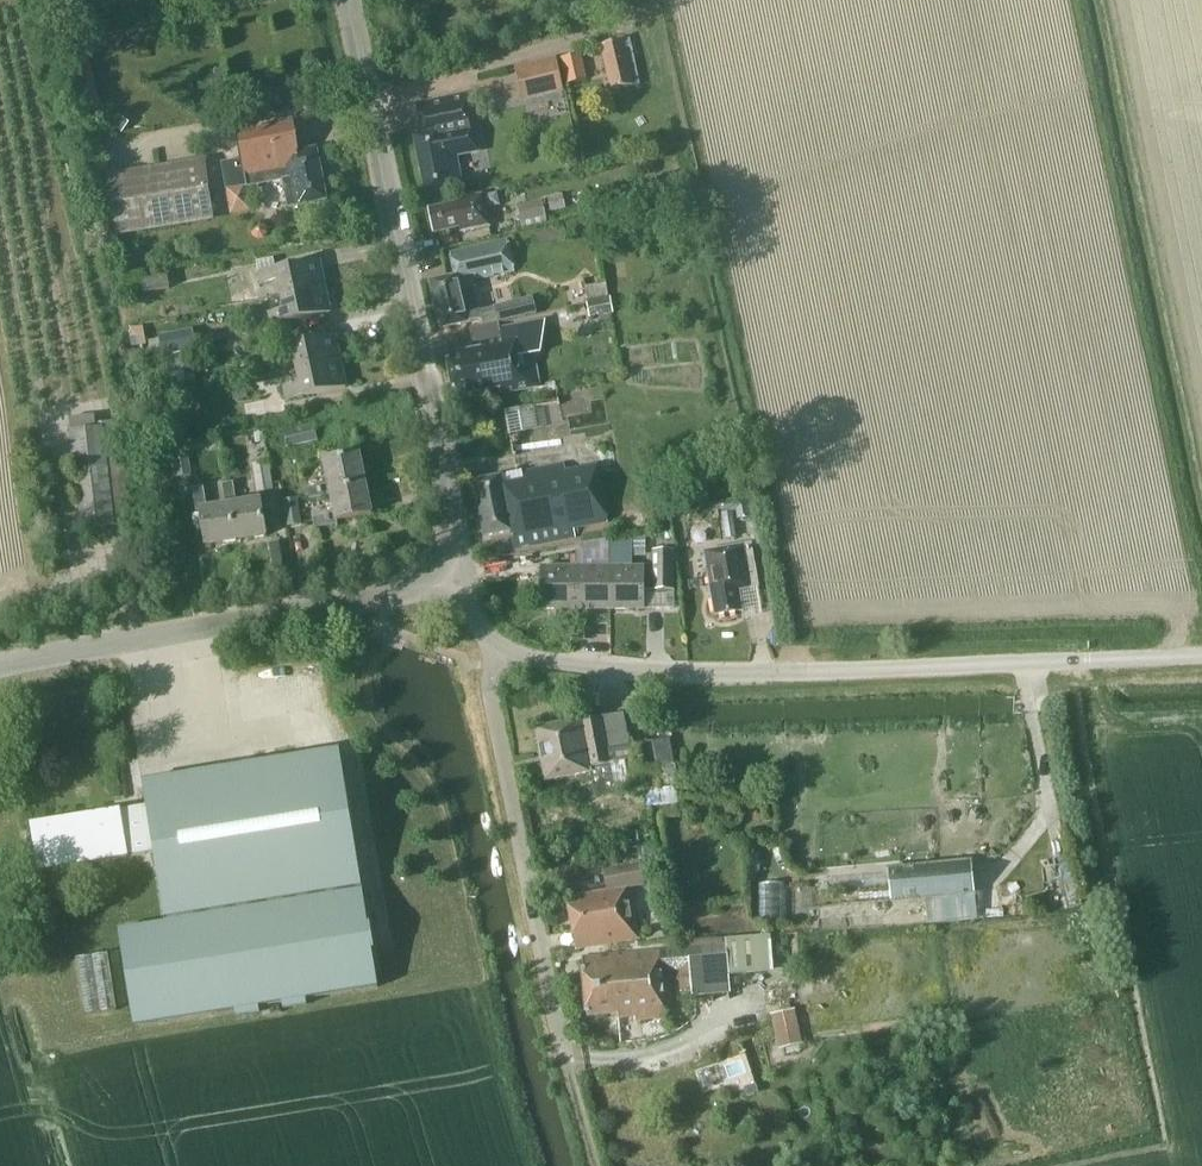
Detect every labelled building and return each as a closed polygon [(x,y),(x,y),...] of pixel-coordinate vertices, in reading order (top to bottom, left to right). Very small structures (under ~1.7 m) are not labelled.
[(638,86),(630,44),(599,49),(607,92),(638,86)] [(585,80),(580,54),(560,58),(566,84),(585,80)] [(563,91),(555,57),(513,67),(522,101),(563,91)] [(478,153),(467,96),(414,106),(419,135),(412,136),(423,195),(460,188),(454,157),(478,153)] [(290,127),(233,138),(242,187),(242,189),(280,182),(285,210),(326,202),(316,149),(295,154),(290,127)] [(215,220),(205,159),(107,176),(117,236),(215,220)] [(242,187),(224,190),(228,215),(246,212),(242,189),(242,187)] [(566,208),(563,194),(548,198),(551,212),(566,208)] [(488,228),(482,196),(450,203),(451,206),(426,212),(431,235),(455,230),(456,235),(488,228)] [(546,224),(541,201),(517,206),(522,228),(546,224)] [(481,318),(483,325),(535,314),(531,297),(493,306),(493,308),(477,312),(470,279),(513,270),(512,267),(514,267),(509,242),(450,255),(455,277),(428,282),(438,327),(481,318)] [(259,273),(276,269),(273,259),(256,262),(259,273)] [(279,296),(323,287),(317,260),(256,273),(258,285),(276,281),(279,296)] [(168,292),(167,279),(137,283),(139,296),(168,292)] [(608,296),(606,284),(585,288),(587,300),(608,296)] [(323,287),(279,296),(282,312),(264,315),(267,327),(328,314),(323,287)] [(613,314),(610,298),(586,302),(589,318),(613,314)] [(545,320),(522,324),(500,327),(501,337),(495,338),(477,342),(478,348),(443,356),(451,395),(495,386),(496,392),(539,383),(533,354),(541,352),(545,320)] [(132,348),(146,345),(143,327),(129,330),(132,348)] [(295,371),(340,363),(334,336),(271,349),(274,361),(293,358),(295,371)] [(194,381),(188,352),(172,355),(178,384),(194,381)] [(340,363),(295,371),(298,386),(280,390),(283,402),(345,389),(340,363)] [(248,397),(246,383),(231,386),(233,400),(248,397)] [(562,405),(511,407),(512,429),(563,427),(562,405)] [(95,425),(94,416),(68,419),(69,432),(68,432),(80,531),(128,525),(115,422),(95,425)] [(318,441),(315,424),(284,430),(287,447),(318,441)] [(183,447),(182,442),(173,444),(174,449),(170,450),(175,477),(191,474),(186,447),(183,447)] [(327,491),(364,484),(359,454),(322,461),(327,485),(306,489),(308,501),(329,498),(327,491)] [(49,472),(47,457),(35,458),(37,474),(49,472)] [(273,489),(269,462),(252,465),(256,491),(273,489)] [(565,472),(564,464),(522,472),(524,480),(501,484),(499,475),(472,481),(483,536),(509,531),(512,549),(575,536),(574,530),(606,524),(595,466),(565,472)] [(230,506),(236,542),(265,537),(259,501),(236,505),(232,483),(221,485),(225,507),(230,506)] [(327,491),(329,498),(332,515),(311,519),(313,530),(335,525),(335,521),(370,514),(364,484),(327,491)] [(230,506),(225,507),(206,510),(202,489),(191,491),(195,513),(201,512),(207,547),(236,542),(230,506)] [(754,517),(750,496),(722,501),(724,513),(721,513),(725,538),(736,537),(731,511),(735,510),(737,520),(754,517)] [(301,524),(296,498),(282,500),(286,527),(301,524)] [(574,567),(574,609),(608,609),(608,567),(607,543),(575,548),(575,567),(574,567)] [(608,567),(608,609),(642,609),(641,567),(623,567),(623,543),(609,543),(610,567),(608,567)] [(758,591),(751,546),(704,553),(714,616),(741,612),(738,594),(758,591)] [(674,590),(673,549),(652,549),(653,590),(674,590)] [(574,609),(574,567),(540,567),(540,610),(574,609)] [(628,746),(620,710),(534,728),(544,777),(587,769),(589,768),(592,781),(613,777),(641,772),(641,770),(638,755),(636,744),(628,746)] [(658,759),(679,759),(678,739),(658,740),(658,759)] [(83,812),(32,821),(40,871),(153,853),(164,922),(124,928),(140,1026),(377,988),(339,751),(142,783),(145,802),(120,806),(120,808),(83,814),(83,812)] [(925,901),(927,925),(974,921),(971,895),(973,895),(970,862),(887,870),(890,903),(894,902),(925,901)] [(643,885),(639,864),(601,871),(605,892),(576,898),(578,907),(568,909),(575,949),(636,938),(627,888),(643,885)] [(793,917),(791,881),(763,883),(765,919),(793,917)] [(679,994),(691,992),(692,997),(729,993),(727,977),(772,972),(772,968),(768,935),(724,941),(724,942),(579,958),(585,1012),(616,1009),(616,1015),(634,1013),(635,1017),(666,1014),(661,972),(677,970),(679,994)] [(802,1043),(795,1009),(770,1015),(778,1049),(802,1043)]
